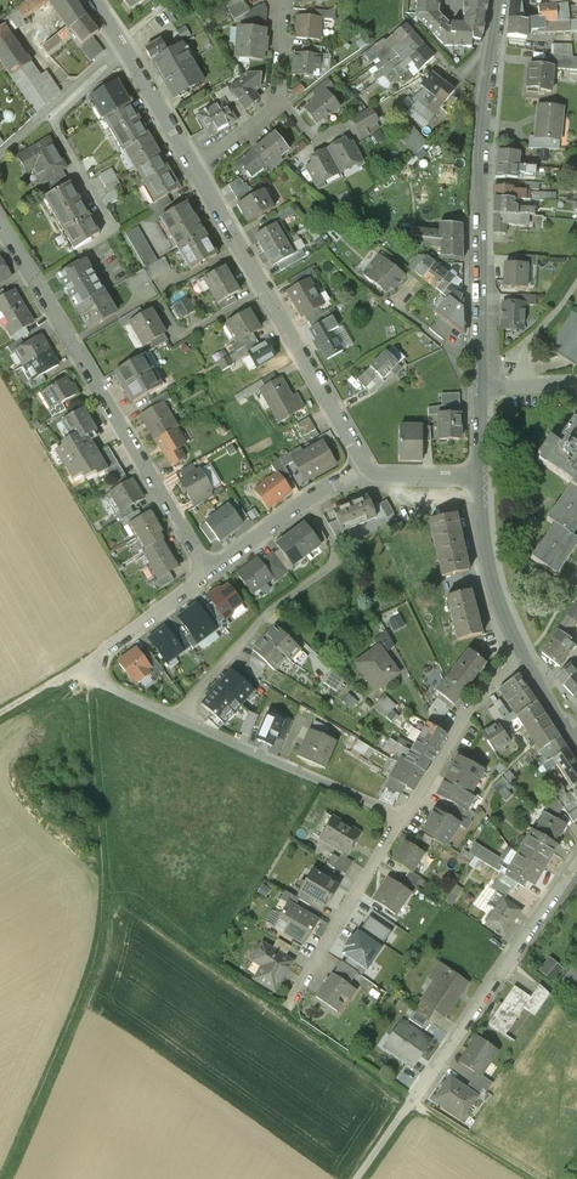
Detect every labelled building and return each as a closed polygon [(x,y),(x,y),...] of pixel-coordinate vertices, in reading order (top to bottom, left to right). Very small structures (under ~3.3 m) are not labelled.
[(15,9),(23,20),(49,2),(48,0),(29,0),(15,9)] [(76,0),(48,0),(49,2),(66,26),(67,29),(69,31),(70,29),(86,17),(76,0)] [(134,11),(149,0),(126,0),(134,11)] [(241,0),(232,5),(231,5),(226,8),(234,21),(245,15),(249,13),(241,0)] [(415,15),(418,15),(418,18),(442,44),(445,44),(444,46),(454,47),(455,36),(450,35),(451,24),(448,24),(438,14),(439,0),(417,0),(415,15)] [(438,14),(448,24),(451,24),(451,22),(442,12),(443,0),(439,0),(438,14)] [(451,22),(451,24),(450,35),(455,36),(454,47),(471,48),(472,41),(480,42),(481,36),(482,36),(484,26),(483,26),(485,13),(486,13),(487,4),(486,4),(487,0),(484,0),(477,0),(477,1),(465,0),(464,23),(451,22)] [(522,1),(511,0),(509,19),(517,19),(523,19),(523,8),(522,8),(522,1)] [(164,2),(153,11),(157,16),(169,7),(164,2)] [(249,13),(245,15),(244,21),(266,23),(267,10),(264,4),(249,13)] [(556,6),(539,7),(540,18),(540,23),(556,22),(557,22),(557,14),(556,6)] [(539,7),(523,8),(523,19),(540,18),(539,7)] [(15,9),(0,19),(5,26),(8,31),(23,20),(15,9)] [(327,12),(310,10),(310,18),(321,19),(331,20),(332,9),(327,12)] [(568,12),(557,14),(557,22),(569,22),(568,15),(568,12)] [(310,18),(298,16),(296,38),(319,40),(321,19),(310,18)] [(86,17),(70,29),(73,33),(82,45),(99,32),(86,17)] [(523,19),(517,19),(509,19),(507,36),(526,38),(527,30),(539,29),(539,32),(556,31),(556,22),(540,23),(540,18),(523,19)] [(557,22),(556,22),(556,31),(570,31),(569,22),(557,22)] [(5,26),(0,29),(0,62),(11,77),(31,64),(8,31),(5,26)] [(176,31),(182,42),(191,36),(185,26),(176,31)] [(405,27),(391,39),(398,47),(402,43),(401,42),(411,32),(405,27)] [(265,31),(238,28),(237,43),(266,46),(267,39),(265,39),(265,31)] [(63,32),(42,48),(47,54),(70,36),(69,36),(73,33),(70,29),(69,31),(67,29),(63,32)] [(417,39),(411,32),(401,42),(402,43),(406,47),(417,39)] [(417,39),(406,47),(409,50),(413,54),(423,46),(424,46),(417,39)] [(571,41),(556,39),(556,40),(557,44),(557,55),(572,57),(571,41)] [(92,40),(80,50),(91,63),(103,53),(92,40)] [(160,41),(145,50),(152,61),(167,53),(167,52),(160,41)] [(266,46),(237,43),(235,58),(263,61),(263,52),(266,53),(266,46)] [(406,47),(402,43),(398,47),(401,50),(397,54),(393,51),(387,56),(393,62),(409,50),(406,47)] [(181,44),(167,52),(167,53),(152,61),(174,99),(203,82),(181,44)] [(423,46),(413,54),(422,64),(421,64),(422,65),(423,65),(424,66),(433,57),(423,46)] [(322,48),(307,47),(306,56),(321,58),(322,48)] [(549,53),(548,67),(553,68),(576,70),(576,58),(572,57),(557,55),(553,54),(549,53)] [(306,56),(294,55),(293,75),(312,76),(312,69),(320,70),(321,58),(306,56)] [(369,71),(376,79),(389,69),(382,60),(369,71)] [(40,77),(31,64),(11,77),(28,102),(46,87),(40,77)] [(548,67),(529,66),(527,88),(538,89),(538,91),(551,92),(553,68),(548,67)] [(60,93),(47,72),(40,77),(46,87),(54,99),(60,93)] [(261,75),(248,73),(242,79),(243,80),(254,93),(260,87),(261,75)] [(432,73),(420,86),(424,89),(410,101),(413,105),(414,104),(430,93),(435,98),(446,85),(432,73)] [(113,77),(97,86),(89,94),(91,98),(117,83),(113,77)] [(230,90),(237,100),(245,110),(259,99),(254,93),(243,80),(230,90)] [(327,80),(312,92),(317,98),(318,100),(326,93),(327,93),(333,88),(327,80)] [(117,83),(91,98),(97,107),(98,106),(105,118),(129,105),(117,83)] [(435,98),(430,93),(414,104),(419,110),(422,114),(428,120),(432,115),(433,116),(443,104),(454,91),(446,85),(435,98)] [(46,87),(28,102),(36,115),(54,99),(46,87)] [(227,87),(216,94),(221,103),(224,101),(226,106),(237,100),(230,90),(227,87)] [(326,93),(318,100),(317,98),(312,102),(313,103),(305,110),(316,123),(322,118),(324,120),(339,108),(327,93),(326,93)] [(221,103),(198,116),(209,136),(235,122),(226,106),(224,101),(221,103)] [(413,105),(406,110),(411,116),(419,110),(414,104),(413,105)] [(149,138),(129,105),(105,118),(104,119),(123,153),(127,151),(149,138)] [(563,107),(538,105),(535,137),(535,138),(551,140),(551,139),(560,139),(563,107)] [(36,115),(31,110),(25,116),(30,121),(36,115)] [(369,110),(352,119),(359,132),(377,122),(369,110)] [(410,129),(399,139),(414,156),(425,146),(410,129)] [(275,133),(233,167),(239,173),(244,169),(252,178),(264,168),(266,170),(289,151),(275,133)] [(551,140),(535,138),(535,137),(529,136),(528,148),(551,149),(551,140)] [(149,138),(127,151),(136,168),(158,155),(149,138)] [(49,139),(18,157),(25,170),(31,166),(41,183),(62,171),(66,169),(49,139)] [(344,140),(326,150),(340,174),(358,164),(347,144),(344,140)] [(352,141),(347,144),(358,164),(360,168),(365,165),(352,141)] [(326,150),(309,159),(311,163),(322,184),(324,183),(340,174),(326,150)] [(520,153),(497,152),(496,165),(519,166),(520,153)] [(158,155),(136,168),(146,185),(168,172),(158,155)] [(311,163),(304,167),(315,188),(316,188),(318,191),(326,187),(324,183),(322,184),(311,163)] [(519,166),(496,165),(495,178),(517,179),(518,173),(519,166)] [(529,165),(523,166),(519,166),(518,173),(524,174),(524,176),(535,177),(536,166),(529,165)] [(111,169),(99,176),(105,186),(117,179),(111,169)] [(62,171),(41,183),(48,196),(69,184),(62,171)] [(168,172),(146,185),(156,202),(156,203),(167,197),(178,190),(168,172)] [(117,179),(105,186),(109,194),(108,195),(102,201),(106,207),(120,200),(115,191),(122,187),(117,179)] [(240,179),(228,186),(236,199),(248,192),(250,191),(245,184),(243,185),(240,179)] [(48,196),(45,198),(51,207),(50,208),(58,221),(59,221),(65,231),(89,217),(70,183),(48,196)] [(250,191),(248,192),(251,197),(263,191),(260,185),(250,191)] [(513,188),(494,187),(494,199),(514,199),(555,200),(556,193),(545,193),(545,192),(530,192),(530,191),(526,191),(526,190),(513,190),(513,188)] [(239,204),(237,206),(247,224),(273,209),(268,199),(267,199),(262,192),(263,191),(251,197),(239,204)] [(248,192),(236,199),(239,204),(251,197),(248,192)] [(167,197),(156,203),(156,202),(148,207),(153,214),(171,204),(167,197)] [(514,199),(494,199),(493,215),(513,216),(513,205),(514,199)] [(205,235),(187,204),(161,218),(179,250),(205,235)] [(535,209),(516,208),(513,205),(513,216),(529,217),(534,217),(534,212),(535,209)] [(290,208),(263,223),(267,230),(280,222),(295,214),(290,208)] [(513,216),(493,215),(493,234),(505,235),(506,225),(528,227),(529,217),(513,216)] [(89,217),(65,231),(69,238),(68,239),(74,250),(91,240),(90,240),(99,235),(89,217)] [(267,230),(254,237),(263,252),(289,238),(280,222),(267,230)] [(462,225),(440,223),(440,241),(440,246),(441,257),(462,261),(462,225)] [(327,233),(336,242),(345,234),(335,225),(327,233)] [(158,262),(137,228),(126,235),(146,269),(158,262)] [(408,228),(400,229),(401,239),(410,237),(411,228),(408,228)] [(438,232),(411,228),(410,237),(417,238),(440,241),(440,233),(438,233),(438,232)] [(205,235),(179,250),(191,271),(217,256),(205,235)] [(289,238),(263,252),(272,268),(277,265),(298,253),(297,253),(289,238)] [(440,241),(417,238),(416,240),(416,244),(435,247),(435,246),(440,246),(440,241)] [(301,251),(297,253),(298,253),(277,265),(281,271),(305,258),(301,251)] [(404,276),(379,255),(370,266),(375,270),(368,278),(367,277),(366,278),(386,294),(390,288),(393,291),(404,276)] [(537,256),(519,255),(519,264),(527,264),(527,265),(537,266),(537,256)] [(418,256),(409,269),(414,273),(426,257),(418,256)] [(426,257),(414,273),(422,279),(434,263),(426,257)] [(146,269),(144,270),(151,282),(171,270),(164,258),(158,262),(146,269)] [(11,277),(0,259),(0,283),(11,277)] [(86,261),(77,267),(76,265),(68,270),(69,271),(60,276),(63,281),(61,282),(66,289),(65,289),(67,294),(68,294),(72,300),(73,299),(78,308),(104,293),(86,261)] [(448,274),(434,263),(422,279),(435,289),(448,274)] [(519,264),(505,263),(504,281),(503,281),(503,287),(526,288),(527,265),(527,264),(519,264)] [(224,269),(204,281),(218,305),(233,296),(238,293),(224,269)] [(316,277),(312,270),(288,284),(292,290),(309,280),(309,281),(316,277)] [(448,274),(435,289),(442,294),(447,288),(456,275),(451,271),(449,274),(448,274)] [(292,290),(287,293),(302,317),(304,316),(318,308),(323,305),(309,281),(309,280),(292,290)] [(447,288),(442,294),(448,298),(452,291),(447,288)] [(462,296),(452,291),(448,298),(458,306),(462,296)] [(0,300),(0,321),(5,318),(23,308),(14,292),(7,296),(0,300)] [(78,308),(77,309),(89,329),(116,314),(104,293),(78,308)] [(536,296),(517,295),(516,304),(524,304),(524,305),(536,306),(536,296)] [(233,296),(218,305),(222,311),(236,303),(233,296)] [(458,306),(448,298),(436,314),(440,316),(453,327),(464,335),(463,310),(458,306)] [(186,299),(172,307),(180,321),(194,312),(186,299)] [(516,304),(503,303),(502,330),(523,331),(524,305),(524,304),(516,304)] [(23,308),(5,318),(9,324),(7,329),(11,336),(25,328),(33,323),(23,308)] [(318,308),(304,316),(308,322),(321,314),(318,308)] [(140,309),(126,317),(130,324),(144,316),(140,309)] [(144,316),(130,324),(143,347),(150,343),(164,335),(165,334),(152,311),(144,316)] [(321,314),(308,322),(311,329),(332,317),(328,311),(321,314)] [(551,344),(576,361),(576,314),(572,311),(551,344)] [(249,312),(224,326),(225,327),(228,325),(238,342),(234,344),(235,344),(249,337),(259,330),(249,312)] [(440,316),(437,320),(436,320),(434,323),(429,328),(436,335),(443,340),(453,327),(440,316)] [(311,329),(309,330),(315,340),(331,331),(332,332),(338,328),(332,317),(311,329)] [(25,328),(11,336),(15,342),(20,339),(29,334),(25,328)] [(331,331),(315,340),(320,349),(321,348),(328,360),(343,351),(332,332),(331,331)] [(164,335),(150,343),(154,349),(168,341),(164,335)] [(24,345),(15,351),(24,366),(49,351),(40,336),(24,345)] [(235,344),(232,346),(235,353),(244,348),(253,343),(249,337),(235,344)] [(15,342),(7,347),(11,354),(15,351),(24,345),(20,339),(15,342)] [(253,343),(244,348),(248,354),(260,347),(256,341),(253,343)] [(260,347),(248,354),(256,368),(275,358),(266,343),(260,347)] [(49,351),(24,366),(32,380),(33,381),(42,376),(58,366),(49,351)] [(385,353),(370,368),(378,376),(382,380),(397,365),(385,353)] [(143,356),(114,372),(122,384),(121,387),(123,391),(126,392),(133,403),(161,387),(143,356)] [(228,358),(217,363),(222,372),(233,366),(228,358)] [(370,368),(357,381),(365,389),(378,376),(370,368)] [(274,374),(261,381),(265,387),(277,380),(274,374)] [(42,376),(33,381),(32,380),(28,382),(32,390),(45,382),(42,376)] [(64,379),(44,391),(48,399),(45,400),(50,409),(51,410),(62,404),(79,394),(74,385),(69,387),(64,379)] [(292,401),(279,379),(277,380),(265,387),(261,389),(261,390),(269,404),(268,405),(279,423),(304,408),(298,398),(292,401)] [(261,381),(243,392),(245,396),(247,399),(261,390),(261,389),(265,387),(261,381)] [(243,392),(235,397),(237,401),(245,396),(243,392)] [(165,393),(149,402),(153,409),(163,404),(169,400),(165,393)] [(459,394),(441,394),(442,406),(460,404),(459,394)] [(62,404),(51,410),(50,409),(48,411),(52,418),(66,410),(62,404)] [(153,409),(141,416),(155,441),(159,438),(175,429),(177,428),(163,404),(153,409)] [(442,406),(428,408),(428,416),(438,415),(438,414),(460,414),(460,412),(460,404),(442,406)] [(83,408),(61,422),(66,430),(68,429),(72,436),(60,443),(62,446),(55,450),(72,480),(81,474),(85,479),(95,473),(97,476),(105,471),(108,470),(98,454),(88,436),(97,431),(83,408)] [(460,414),(438,414),(438,415),(438,440),(460,439),(460,424),(460,414)] [(308,418),(297,425),(304,437),(315,430),(308,418)] [(573,422),(560,440),(567,445),(562,451),(559,449),(559,448),(549,441),(537,458),(546,464),(545,467),(571,486),(570,488),(572,490),(576,494),(576,425),(573,422)] [(422,427),(399,427),(399,460),(422,460),(422,442),(422,427)] [(429,427),(422,427),(422,442),(431,442),(429,427)] [(175,429),(159,438),(157,440),(166,457),(179,449),(185,446),(175,429)] [(302,455),(294,460),(295,461),(306,480),(333,464),(321,444),(302,455)] [(125,475),(108,448),(98,454),(108,470),(105,471),(112,483),(125,475)] [(299,448),(280,459),(284,467),(295,461),(294,460),(302,455),(299,448)] [(179,449),(166,457),(171,466),(184,458),(179,449)] [(280,459),(270,465),(277,475),(278,475),(284,483),(291,478),(284,467),(280,459)] [(200,471),(180,482),(195,507),(213,497),(209,491),(211,490),(200,471)] [(277,475),(270,480),(269,479),(263,484),(263,485),(256,491),(268,508),(290,491),(284,483),(278,475),(277,475)] [(132,480),(110,493),(122,512),(130,507),(143,499),(132,480)] [(564,501),(562,499),(554,511),(556,512),(548,523),(556,528),(571,539),(576,530),(576,494),(572,490),(564,501)] [(367,497),(333,511),(337,521),(342,532),(375,518),(371,507),(367,497)] [(247,517),(235,501),(229,505),(241,521),(247,517)] [(394,514),(387,501),(379,505),(385,516),(387,518),(394,514)] [(378,504),(371,507),(375,518),(375,520),(385,516),(379,505),(378,504)] [(241,521),(229,505),(217,514),(231,532),(243,524),(241,521)] [(122,512),(116,515),(120,521),(122,520),(134,513),(130,507),(122,512)] [(134,513),(122,520),(126,526),(129,524),(142,516),(138,510),(134,513)] [(142,516),(129,524),(137,538),(159,525),(154,518),(150,520),(146,514),(142,516)] [(231,532),(217,514),(205,523),(217,539),(219,541),(231,532)] [(456,515),(434,520),(436,529),(431,530),(436,549),(440,548),(442,557),(438,558),(442,577),(469,571),(456,515)] [(337,521),(329,524),(341,547),(347,544),(342,532),(337,521)] [(217,539),(205,523),(199,528),(211,543),(217,539)] [(326,540),(316,523),(307,529),(320,545),(326,540)] [(159,525),(137,538),(145,551),(162,541),(159,535),(163,532),(159,525)] [(304,525),(291,535),(306,556),(320,545),(307,529),(304,525)] [(549,539),(547,537),(538,549),(540,550),(533,561),(555,577),(576,547),(576,543),(571,539),(556,528),(549,539)] [(306,556),(291,535),(277,545),(280,550),(292,566),(306,556)] [(145,551),(143,552),(151,565),(170,554),(162,541),(145,551)] [(292,566),(280,550),(274,554),(287,571),(293,566),(292,566)] [(151,565),(149,566),(156,579),(157,580),(169,572),(178,567),(177,566),(174,568),(171,563),(174,561),(170,554),(151,565)] [(274,554),(261,564),(272,578),(274,581),(287,571),(274,554)] [(258,559),(238,574),(252,593),(272,578),(261,564),(258,559)] [(169,572),(157,580),(156,579),(155,579),(160,589),(174,581),(169,572)] [(221,591),(219,589),(218,589),(214,592),(214,594),(215,595),(210,599),(212,602),(225,619),(230,616),(231,611),(241,604),(227,586),(221,591)] [(473,590),(446,597),(446,598),(447,598),(448,603),(449,603),(451,611),(450,612),(454,627),(455,626),(457,635),(456,635),(456,636),(458,640),(457,640),(458,641),(484,634),(473,590)] [(225,619),(212,602),(206,606),(213,616),(219,624),(225,619)] [(575,604),(567,617),(575,623),(576,621),(576,606),(575,604)] [(207,620),(196,605),(179,618),(190,633),(197,643),(198,643),(214,631),(215,630),(207,620)] [(219,624),(213,616),(207,620),(215,630),(214,631),(216,633),(222,628),(219,624)] [(567,617),(557,632),(566,638),(575,623),(567,617)] [(300,650),(276,627),(265,638),(286,658),(290,661),(300,650)] [(171,636),(165,628),(149,639),(160,653),(158,656),(160,658),(163,658),(166,663),(182,651),(171,636)] [(178,630),(171,636),(182,651),(190,645),(184,637),(178,630)] [(566,638),(557,632),(552,640),(569,654),(574,647),(569,643),(570,641),(566,638)] [(190,633),(184,637),(190,645),(193,650),(199,645),(198,643),(197,643),(190,633)] [(386,633),(374,642),(378,647),(379,647),(385,655),(394,648),(386,633)] [(265,638),(253,651),(267,664),(274,670),(286,658),(265,638)] [(569,654),(552,640),(547,646),(565,659),(569,654)] [(565,659),(547,646),(542,654),(559,667),(565,659)] [(385,655),(379,647),(378,647),(355,664),(376,692),(399,675),(385,655)] [(137,649),(118,663),(132,681),(135,679),(138,683),(150,675),(150,674),(147,670),(150,667),(143,658),(137,649)] [(469,650),(446,679),(463,692),(486,664),(469,650)] [(267,664),(255,652),(252,657),(266,665),(267,664)] [(163,670),(150,653),(143,658),(150,667),(147,670),(150,674),(150,675),(153,678),(163,670)] [(266,665),(252,657),(243,671),(257,679),(266,665)] [(570,667),(558,679),(564,686),(575,674),(570,667)] [(345,680),(333,669),(323,683),(337,693),(345,680)] [(252,690),(237,677),(231,672),(220,685),(241,704),(246,699),(245,698),(252,690)] [(564,686),(573,697),(576,693),(576,676),(575,674),(564,686)] [(518,675),(508,683),(517,697),(528,690),(518,675)] [(463,692),(446,679),(435,693),(452,706),(463,692)] [(508,683),(499,689),(508,703),(517,697),(508,683)] [(241,704),(220,685),(202,705),(213,715),(223,725),(228,720),(229,721),(235,715),(233,714),(241,704)] [(528,690),(517,697),(526,710),(526,711),(536,703),(528,690)] [(503,706),(496,694),(489,698),(494,706),(494,707),(497,710),(503,706)] [(384,695),(372,708),(384,719),(396,707),(384,695)] [(517,697),(508,703),(515,713),(510,716),(503,706),(497,710),(507,725),(511,721),(512,722),(518,719),(517,717),(526,710),(517,697)] [(449,710),(437,700),(428,711),(430,714),(440,722),(449,710)] [(536,703),(526,711),(526,710),(517,717),(518,719),(524,728),(544,715),(536,703)] [(497,710),(494,707),(494,706),(488,711),(497,725),(498,724),(504,732),(509,729),(507,725),(497,710)] [(251,713),(242,733),(249,736),(258,716),(251,713)] [(213,715),(205,724),(219,730),(223,725),(213,715)] [(283,722),(267,715),(257,739),(272,746),(276,737),(283,722)] [(544,715),(524,728),(529,735),(524,738),(527,742),(532,740),(552,726),(544,715)] [(284,717),(283,722),(276,737),(284,741),(293,721),(284,717)] [(418,722),(412,718),(409,723),(411,728),(422,734),(424,729),(416,724),(418,722)] [(473,720),(460,738),(457,743),(465,748),(477,728),(473,720)] [(329,728),(314,721),(310,730),(326,737),(329,728)] [(411,728),(405,724),(402,728),(419,739),(422,734),(411,728)] [(447,736),(427,724),(424,729),(422,734),(441,745),(447,736)] [(497,725),(482,735),(495,753),(510,742),(504,732),(498,724),(497,725)] [(552,726),(532,740),(527,742),(531,748),(536,745),(539,751),(540,750),(559,738),(552,726)] [(310,730),(308,730),(308,731),(309,731),(298,756),(297,755),(297,757),(325,769),(325,768),(322,766),(333,741),(326,737),(310,730)] [(441,745),(422,734),(419,739),(416,743),(435,755),(441,745)] [(559,738),(540,750),(544,756),(538,760),(534,754),(531,756),(538,768),(552,758),(566,749),(559,738)] [(413,748),(399,739),(396,744),(410,752),(413,748)] [(369,747),(358,740),(353,749),(364,756),(369,747)] [(396,744),(390,740),(386,746),(402,755),(403,754),(408,757),(410,752),(396,744)] [(435,755),(416,743),(413,748),(410,752),(430,764),(435,755)] [(536,745),(531,748),(532,749),(528,752),(531,756),(534,754),(539,751),(536,745)] [(566,749),(552,758),(575,793),(576,792),(576,765),(566,749)] [(430,764),(410,752),(405,761),(405,762),(414,767),(424,773),(430,764)] [(528,752),(517,762),(522,768),(528,763),(533,771),(538,768),(531,756),(528,752)] [(471,793),(482,771),(457,758),(446,780),(471,793)] [(399,765),(390,778),(391,779),(403,785),(414,767),(405,762),(405,761),(402,759),(399,765)] [(424,773),(414,767),(403,785),(405,787),(407,788),(406,789),(408,790),(409,789),(413,791),(424,773)] [(511,771),(504,773),(507,782),(514,779),(511,771)] [(502,778),(491,788),(497,794),(508,784),(502,778)] [(403,785),(391,779),(385,788),(400,794),(405,787),(403,785)] [(471,793),(446,780),(438,796),(455,805),(468,811),(468,810),(476,795),(471,793)] [(567,795),(559,782),(550,787),(564,808),(573,822),(576,820),(576,807),(575,803),(576,802),(572,795),(573,795),(571,793),(567,795)] [(508,784),(497,794),(503,800),(510,793),(508,792),(512,788),(508,784)] [(400,794),(385,788),(383,795),(396,800),(397,801),(400,794)] [(554,793),(543,811),(556,819),(564,808),(554,793)] [(383,795),(381,794),(378,800),(393,807),(396,800),(383,795)] [(468,811),(455,805),(451,811),(453,812),(470,821),(474,814),(468,810),(468,811)] [(448,820),(435,811),(427,824),(429,825),(425,832),(423,831),(422,831),(446,846),(458,825),(459,825),(449,819),(448,820)] [(556,819),(543,811),(543,813),(546,814),(536,831),(533,829),(532,830),(533,831),(556,844),(567,826),(556,819)] [(470,821),(453,812),(449,819),(459,825),(458,825),(465,830),(470,821)] [(361,834),(332,817),(319,838),(348,855),(361,834)] [(556,844),(533,831),(532,831),(534,833),(521,854),(519,852),(519,853),(543,869),(557,846),(556,844)] [(414,848),(404,843),(393,861),(410,872),(412,873),(413,872),(424,854),(414,848)] [(501,860),(475,843),(468,854),(474,857),(499,873),(503,866),(499,863),(501,860)] [(468,854),(463,850),(460,855),(471,861),(474,857),(468,854)] [(543,869),(519,853),(509,870),(508,870),(515,874),(527,881),(533,885),(543,869)] [(353,862),(341,855),(333,868),(345,875),(353,862)] [(509,870),(503,866),(499,873),(512,880),(515,874),(508,870),(509,870)] [(318,875),(312,871),(300,892),(314,900),(326,907),(338,886),(320,876),(321,875),(319,874),(318,875)] [(412,873),(410,872),(405,879),(416,887),(422,878),(413,872),(412,873)] [(527,881),(515,874),(512,880),(523,887),(527,881)] [(400,886),(389,878),(374,900),(396,915),(396,914),(393,912),(398,904),(402,907),(411,894),(411,893),(400,886)] [(416,887),(405,879),(400,886),(411,893),(411,894),(413,896),(418,888),(416,887)] [(510,890),(495,882),(491,888),(505,897),(505,898),(510,890)] [(576,898),(576,883),(568,895),(576,900),(576,898)] [(285,891),(281,899),(288,904),(289,903),(295,907),(299,899),(296,898),(285,891)] [(314,900),(300,892),(296,898),(299,899),(310,906),(314,900)] [(505,897),(496,892),(487,904),(495,909),(487,922),(504,934),(520,911),(504,899),(505,897)] [(295,907),(289,903),(288,904),(274,927),(303,944),(318,920),(295,907)] [(360,934),(380,949),(392,932),(369,917),(361,929),(363,930),(360,934)] [(348,957),(366,970),(380,949),(360,934),(358,933),(354,939),(352,938),(346,947),(347,948),(343,954),(348,957)] [(291,947),(278,939),(271,950),(285,958),(291,947)] [(271,950),(262,944),(255,957),(265,963),(255,979),(274,991),(292,962),(285,958),(271,950)] [(344,964),(357,973),(362,976),(366,970),(348,957),(344,964)] [(549,957),(538,972),(551,982),(563,968),(549,957)] [(344,964),(341,962),(333,974),(346,983),(348,980),(351,982),(357,973),(344,964)] [(468,983),(439,964),(429,978),(438,984),(425,1003),(435,1010),(444,1017),(468,983)] [(562,980),(575,991),(576,989),(576,970),(573,967),(562,980)] [(333,974),(332,973),(316,997),(333,1009),(343,995),(350,1000),(357,990),(346,983),(333,974)] [(547,993),(539,985),(530,997),(542,1005),(549,994),(547,993)] [(514,986),(488,1024),(504,1035),(523,1008),(534,1016),(542,1005),(530,997),(514,986)] [(421,1001),(414,1011),(427,1021),(435,1010),(425,1003),(421,1001)] [(427,1021),(414,1011),(409,1019),(422,1028),(427,1021)] [(428,1041),(404,1025),(388,1048),(412,1065),(428,1041)] [(477,1038),(460,1062),(476,1073),(480,1075),(481,1075),(497,1051),(485,1042),(484,1043),(477,1038)] [(480,1075),(476,1073),(471,1081),(483,1089),(486,1091),(492,1083),(481,1075),(480,1075)] [(466,1088),(450,1077),(434,1100),(462,1119),(478,1096),(466,1088)] [(483,1089),(471,1081),(466,1088),(478,1096),(483,1089)]
